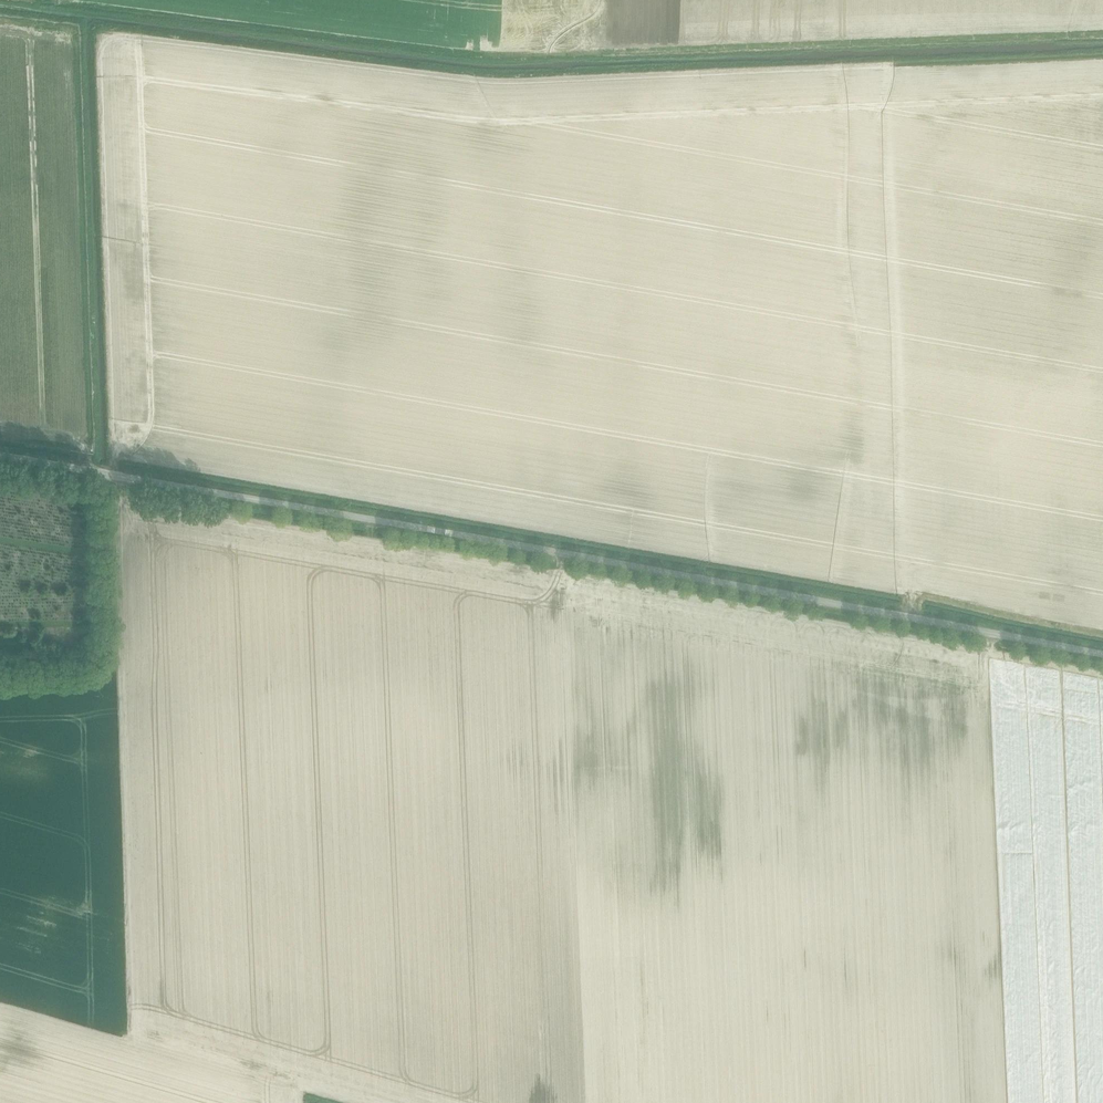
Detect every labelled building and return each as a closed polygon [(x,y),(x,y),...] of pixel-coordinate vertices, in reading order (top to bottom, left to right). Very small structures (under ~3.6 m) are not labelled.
[(786,6),(785,14),(794,15),(795,6),(786,6)]
